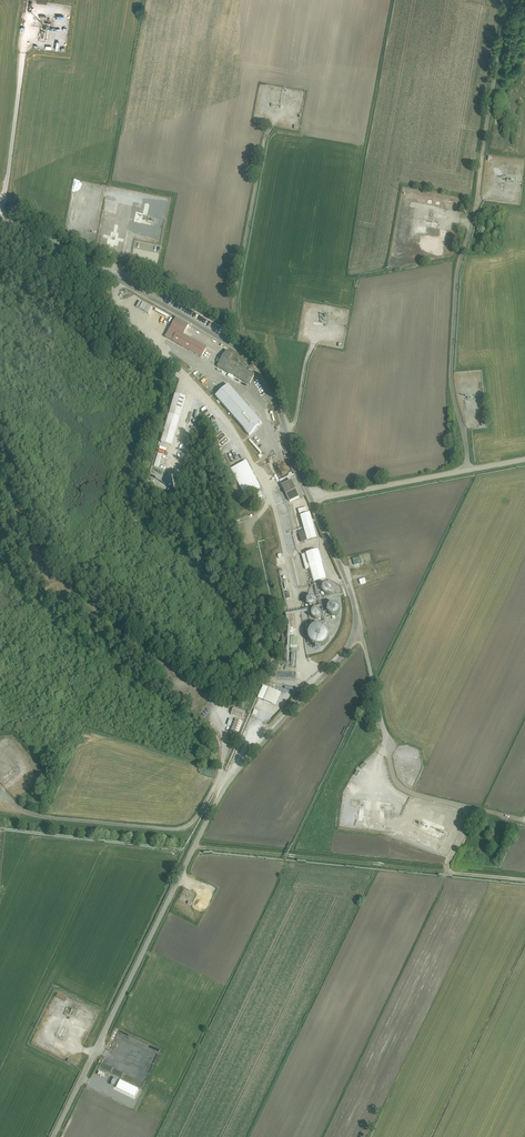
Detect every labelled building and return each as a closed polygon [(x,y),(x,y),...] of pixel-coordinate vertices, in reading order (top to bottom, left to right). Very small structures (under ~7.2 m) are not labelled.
[(435,244),(422,242),(421,250),(435,252),(435,244)] [(149,309),(139,306),(137,314),(147,317),(149,309)] [(167,341),(200,360),(205,351),(183,339),(188,331),(176,324),(167,341)] [(152,346),(139,332),(132,338),(145,353),(152,346)] [(254,376),(231,364),(233,359),(224,355),(216,371),(248,388),(254,376)] [(263,424),(230,385),(216,397),(250,435),(263,424)] [(186,402),(176,398),(170,414),(180,417),(186,402)] [(291,477),(277,482),(280,490),(293,485),(291,477)] [(298,531),(299,537),(314,534),(310,512),(301,513),(304,530),(298,531)] [(271,529),(271,527),(271,526),(271,525),(270,524),(269,523),(268,522),(267,522),(265,521),(264,522),(262,522),(261,524),(260,525),(259,526),(259,527),(259,528),(260,530),(261,532),(263,533),(265,533),(266,533),(267,533),(268,533),(270,531),(271,529)] [(312,576),(321,575),(317,550),(301,553),(303,567),(310,566),(312,576)] [(357,556),(352,557),(354,570),(360,568),(357,556)] [(329,587),(330,585),(329,583),(328,581),(327,580),(326,580),(324,580),(322,580),(321,581),(319,583),(319,585),(319,586),(320,587),(321,589),(323,590),(325,590),(326,590),(328,589),(329,587)] [(314,597),(314,596),(314,595),(314,594),(312,592),(311,590),(309,590),(308,590),(307,590),(305,590),(303,591),(302,593),(302,594),(301,595),(301,596),(302,599),(302,600),(303,601),(304,602),(305,602),(307,603),(308,603),(309,603),(310,602),(311,602),(312,601),(314,599),(314,597)] [(336,608),(336,606),(336,605),(335,603),(335,602),(334,601),(332,600),(330,600),(329,600),(328,600),(326,600),(325,602),(324,603),(323,604),(323,605),(323,606),(323,608),(324,609),(324,610),(325,611),(326,612),(327,612),(329,613),(330,613),(332,612),(333,612),(334,611),(335,610),(336,608)] [(321,613),(321,611),(321,610),(320,608),(320,607),(319,606),(317,605),(316,605),(315,605),(314,605),(311,605),(310,607),(308,609),(308,610),(308,611),(308,613),(308,614),(309,615),(310,616),(311,617),(312,617),(313,618),(315,618),(316,617),(317,617),(318,617),(319,616),(320,614),(321,613)] [(324,633),(324,632),(324,630),(323,628),(322,626),(321,625),(319,623),(317,623),(315,622),(314,622),(311,622),(310,623),(308,624),(307,625),(306,627),(305,628),(304,630),(304,632),(304,634),(305,636),(306,638),(307,639),(309,640),(310,641),(313,642),(314,642),(315,642),(318,641),(319,640),(321,639),(323,637),(323,635),(324,633)] [(280,696),(268,691),(261,707),(273,713),(280,696)] [(236,733),(244,711),(230,706),(227,713),(234,716),(229,730),(236,733)]
